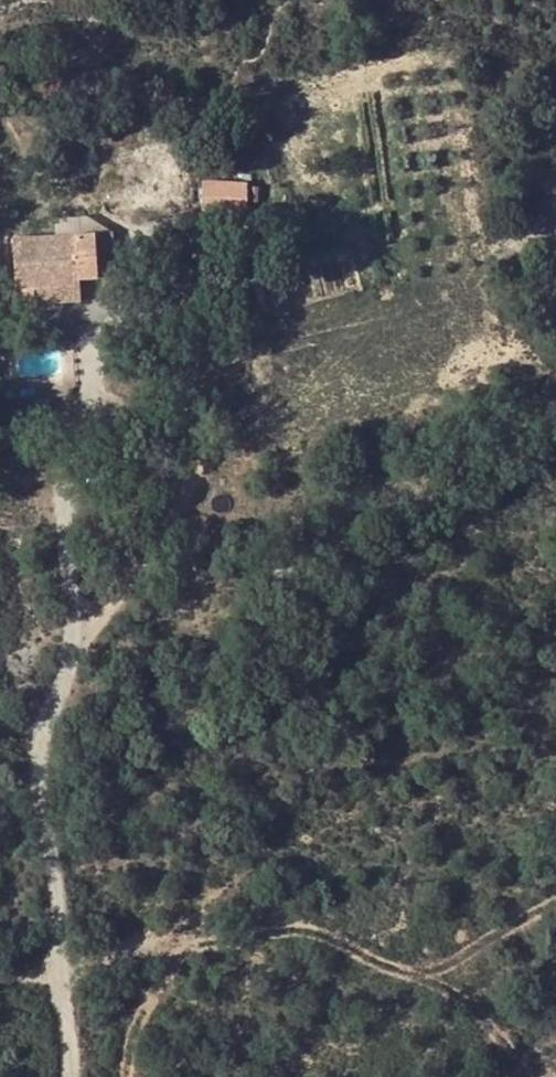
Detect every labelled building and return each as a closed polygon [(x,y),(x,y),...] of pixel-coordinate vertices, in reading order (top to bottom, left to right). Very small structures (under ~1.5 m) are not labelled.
[(200,206),(245,207),(244,180),(200,179),(200,206)] [(53,235),(80,233),(79,216),(53,217),(53,235)] [(94,232),(97,275),(113,274),(111,231),(94,232)] [(97,275),(94,232),(80,233),(53,235),(10,235),(14,283),(33,283),(76,278),(97,275)] [(33,302),(75,301),(76,278),(33,283),(33,302)]
